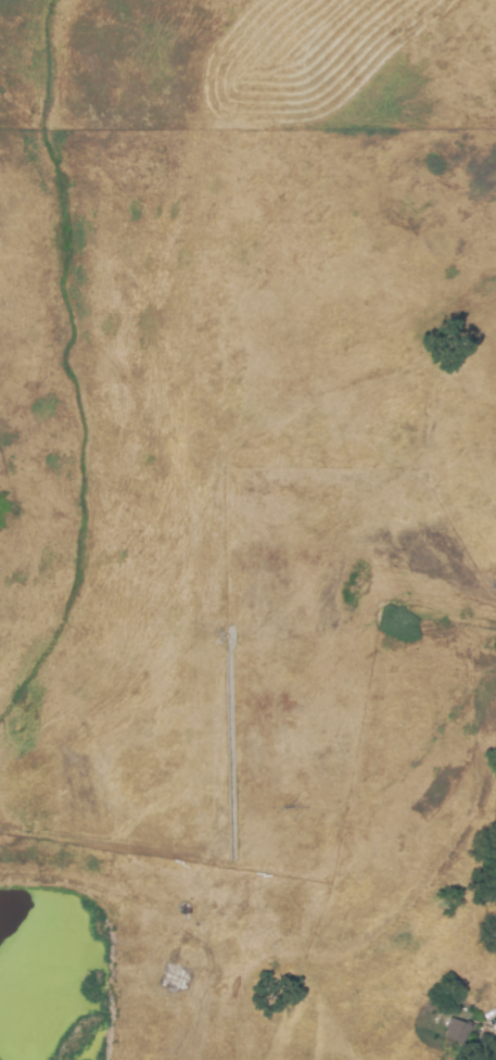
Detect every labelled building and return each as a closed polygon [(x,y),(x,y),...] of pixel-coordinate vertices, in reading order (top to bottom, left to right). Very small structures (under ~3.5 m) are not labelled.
[(443,1038),(464,1044),(470,1023),(449,1018),(443,1038)]
